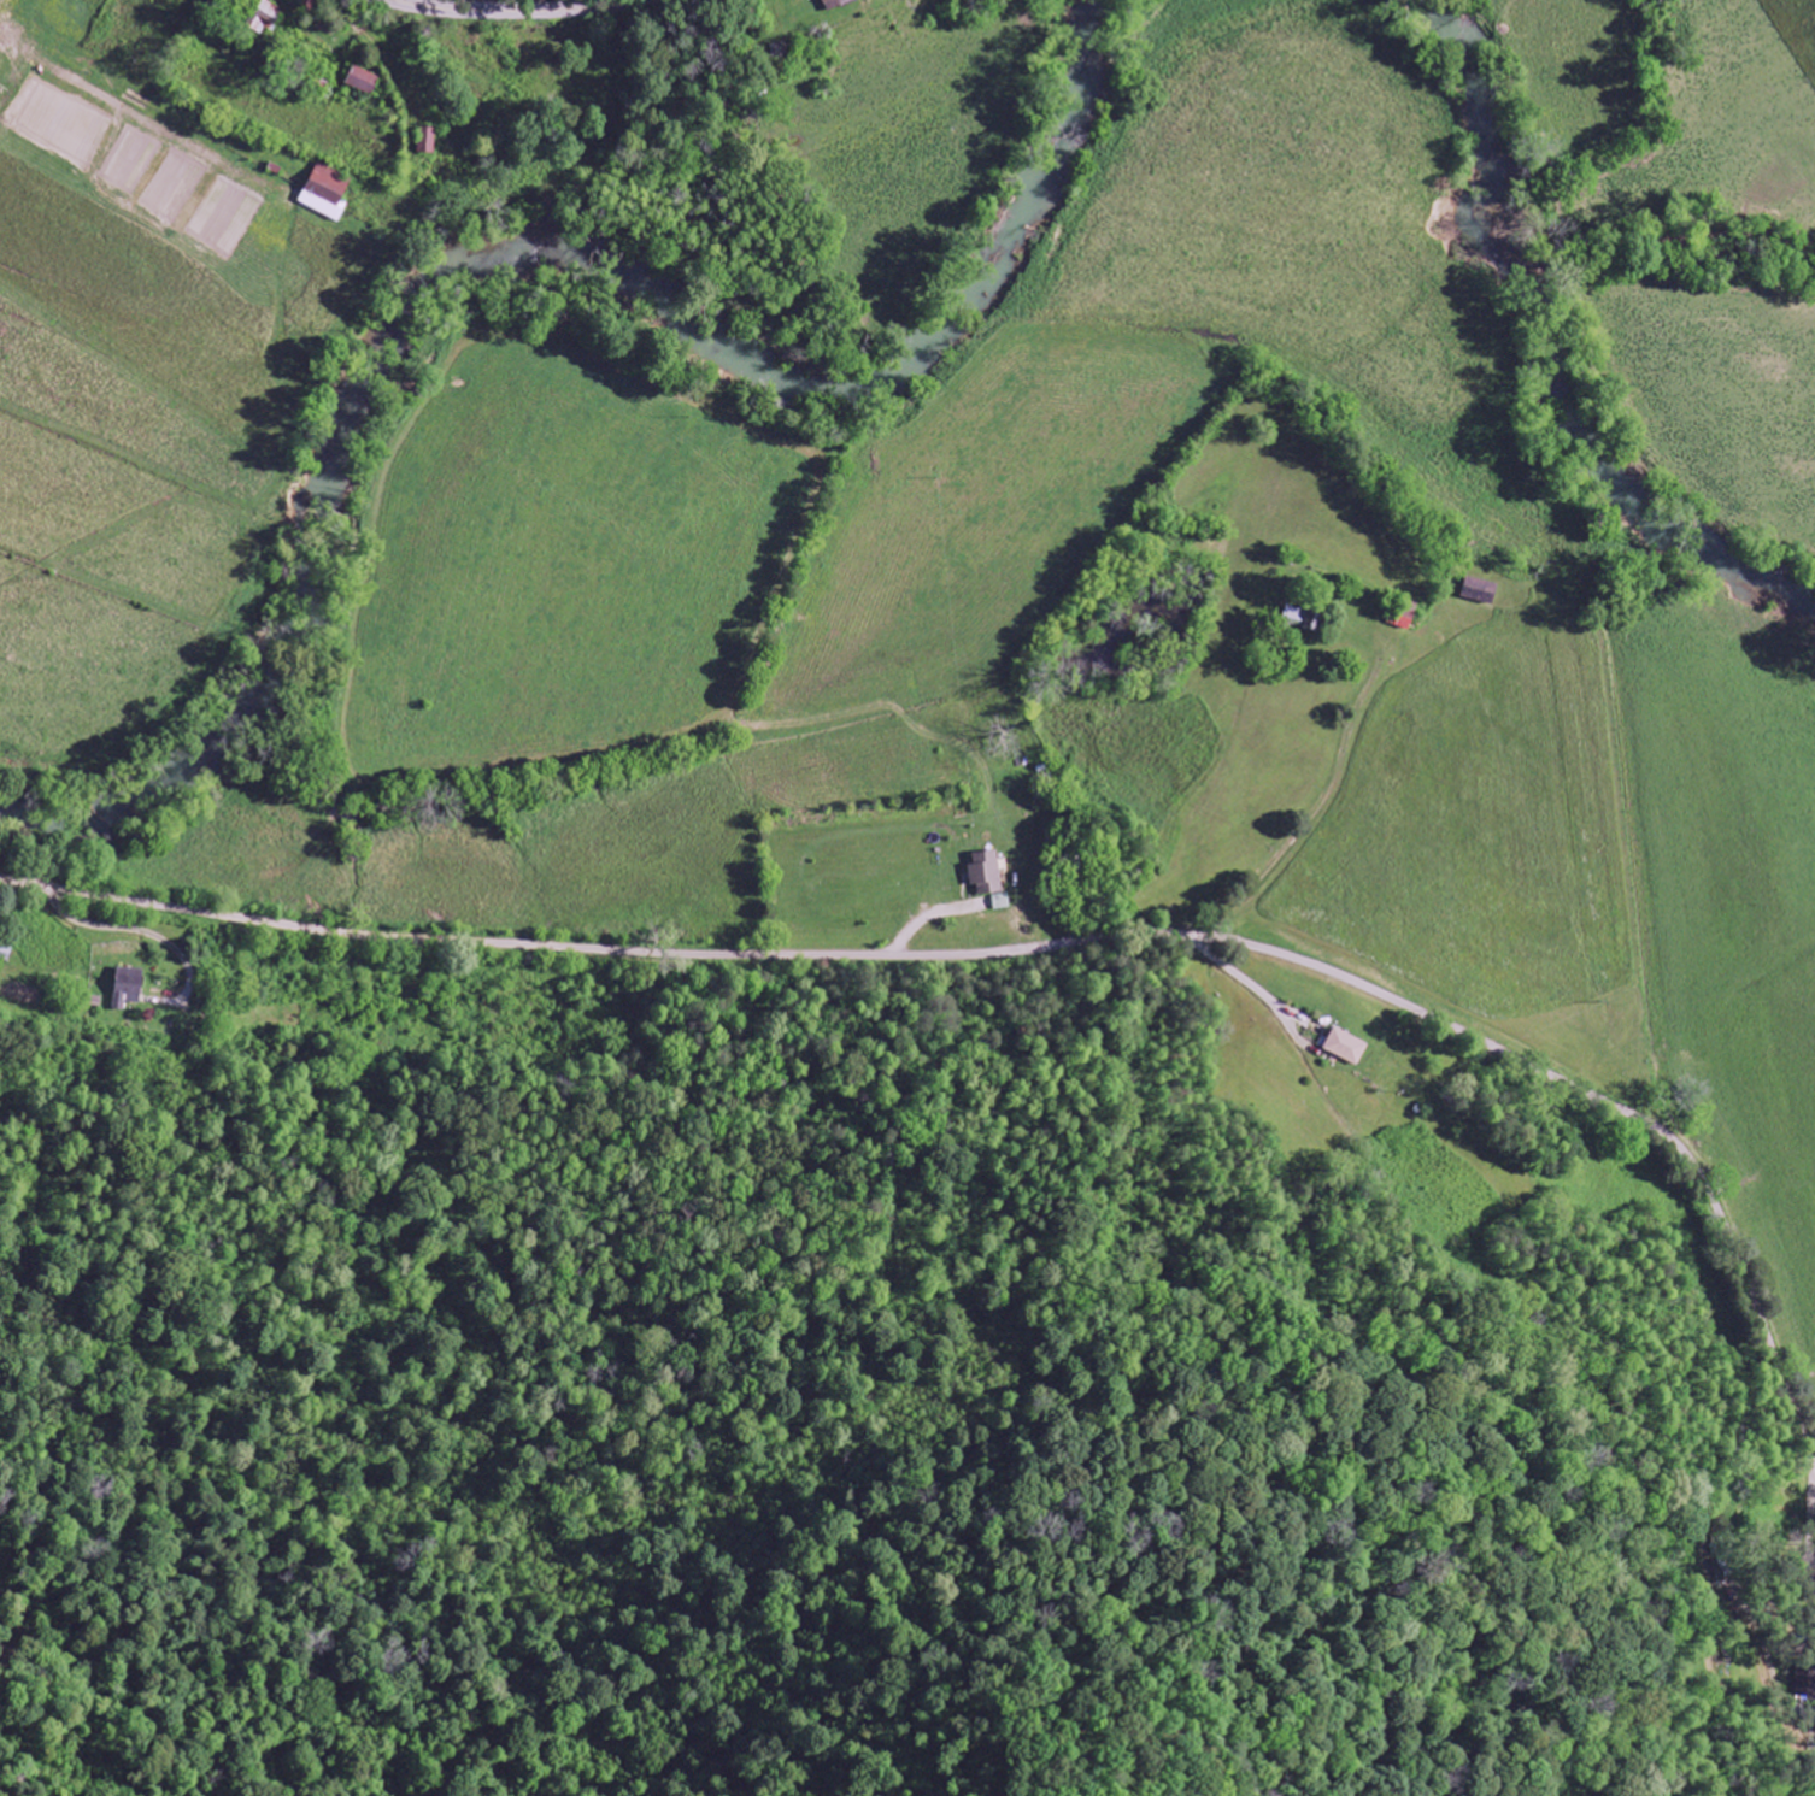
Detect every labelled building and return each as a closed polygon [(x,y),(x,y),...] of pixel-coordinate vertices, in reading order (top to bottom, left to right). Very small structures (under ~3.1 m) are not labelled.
[(302,5),(311,10),(317,0),(305,0),(302,5)] [(829,13),(844,7),(841,0),(823,0),(829,13)] [(264,30),(274,34),(283,10),(260,2),(250,29),(262,34),(264,30)] [(347,85),(374,98),(383,80),(356,67),(347,85)] [(419,155),(436,155),(437,130),(420,129),(419,155)] [(352,179),(316,166),(301,207),(342,221),(348,205),(343,203),(352,179)] [(1500,583),(1466,578),(1463,599),(1496,604),(1500,583)] [(1003,893),(1000,852),(975,854),(976,865),(970,866),(972,887),(979,886),(979,895),(1003,893)] [(126,1003),(143,1004),(144,969),(117,968),(115,1010),(125,1011),(126,1003)] [(1323,1050),(1358,1067),(1369,1044),(1334,1028),(1323,1050)]
